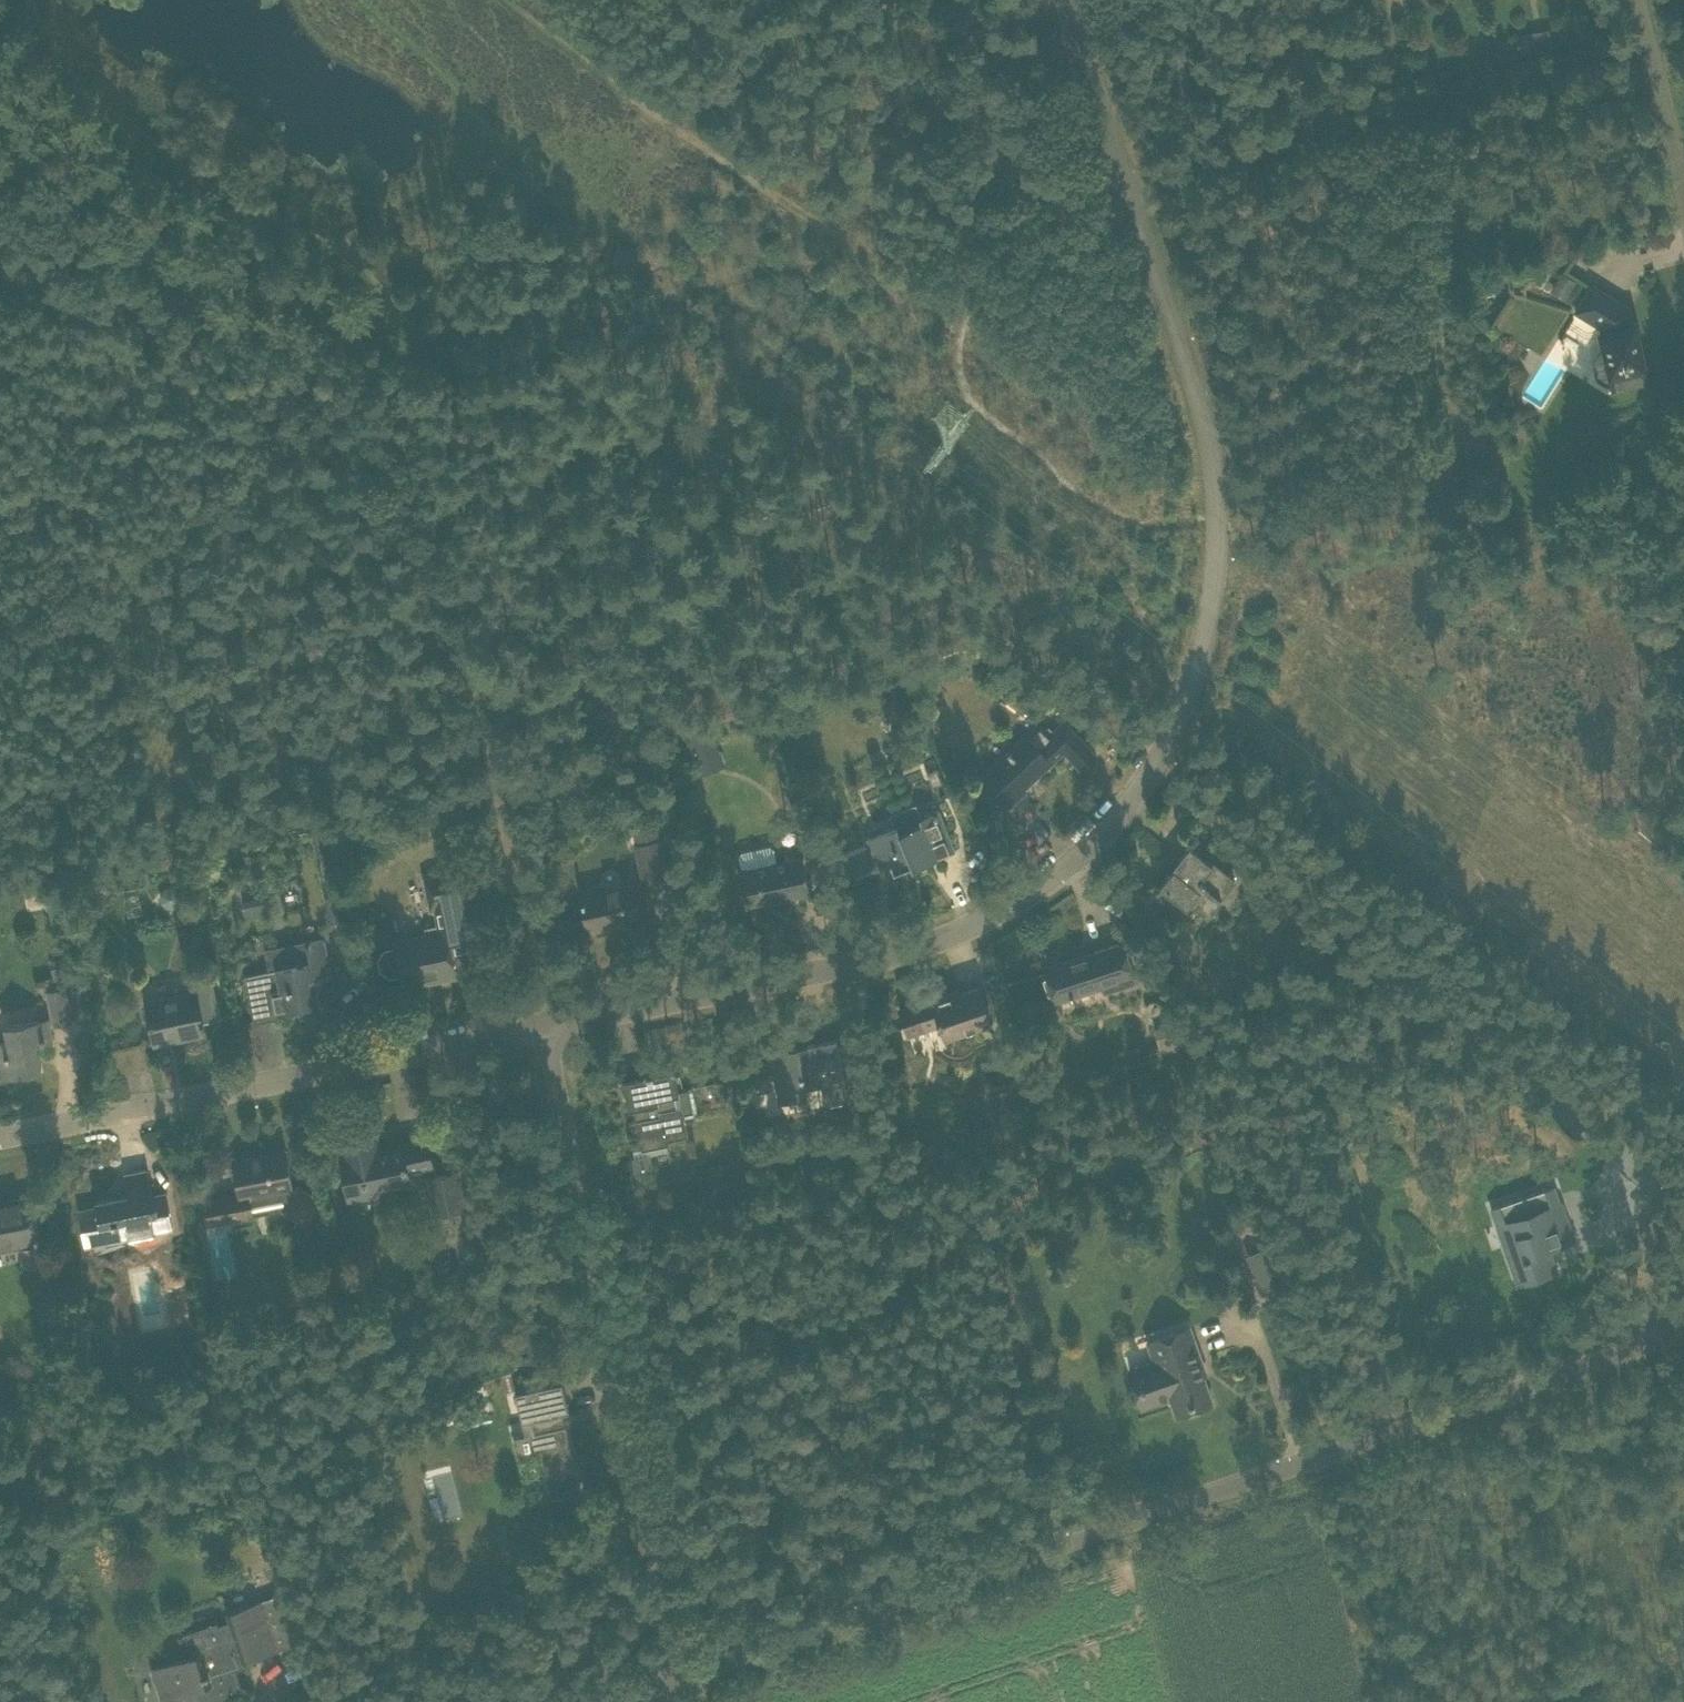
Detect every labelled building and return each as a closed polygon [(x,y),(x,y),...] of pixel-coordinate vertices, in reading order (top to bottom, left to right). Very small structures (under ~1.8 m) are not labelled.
[(1628,307),(1592,284),(1575,311),(1601,327),(1601,330),(1598,331),(1612,389),(1649,380),(1635,322),(1632,323),(1628,307)] [(1096,754),(1066,720),(1038,746),(1026,734),(981,776),(1008,806),(1025,790),(1022,786),(1044,765),(1045,767),(1064,749),(1081,768),(1096,754)] [(895,826),(867,837),(880,868),(890,864),(894,874),(955,849),(939,808),(920,816),(915,803),(890,813),(895,826)] [(654,814),(630,819),(644,881),(667,876),(654,814)] [(745,907),(810,892),(802,856),(777,861),(774,848),(769,845),(742,850),(738,856),(741,869),(737,870),(745,907)] [(1212,863),(1190,845),(1179,859),(1180,860),(1159,885),(1187,907),(1191,902),(1208,915),(1217,903),(1216,902),(1235,878),(1214,861),(1212,863)] [(482,949),(466,869),(424,878),(430,909),(435,908),(439,925),(427,927),(428,934),(395,941),(396,947),(385,949),(379,958),(381,968),(391,974),(401,972),(403,985),(455,974),(452,955),(482,949)] [(641,922),(633,882),(602,889),(602,885),(580,890),(589,933),(641,922)] [(276,968),(278,975),(271,977),(270,973),(245,978),(254,1022),(279,1017),(278,1011),(320,1002),(316,982),(332,979),(324,938),(290,945),(294,964),(276,968)] [(1104,993),(1136,982),(1123,941),(1061,961),(1059,955),(1042,960),(1056,1001),(1102,986),(1104,993)] [(174,995),(147,1001),(151,1020),(155,1042),(204,1032),(202,1026),(204,1025),(205,1025),(204,1020),(220,1017),(211,974),(192,978),(195,991),(194,991),(194,994),(174,998),(174,995)] [(70,1021),(65,985),(47,988),(53,1023),(70,1021)] [(897,1009),(906,1035),(940,1023),(945,1038),(990,1022),(978,986),(948,996),(946,992),(897,1009)] [(48,1017),(5,1025),(8,1039),(0,1040),(0,1071),(1,1078),(42,1070),(36,1044),(53,1040),(48,1017)] [(1189,1018),(1154,1027),(1162,1054),(1196,1044),(1189,1018)] [(848,1096),(836,1038),(807,1044),(808,1045),(769,1053),(777,1095),(822,1086),(825,1101),(848,1096)] [(688,1135),(685,1120),(695,1118),(689,1088),(679,1090),(675,1070),(623,1081),(629,1110),(634,1109),(636,1120),(631,1121),(634,1135),(639,1134),(642,1149),(669,1143),(668,1139),(688,1135)] [(407,1170),(432,1165),(427,1139),(401,1144),(402,1151),(380,1155),(375,1131),(341,1138),(344,1158),(342,1158),(349,1193),(409,1181),(407,1170)] [(293,1187),(285,1150),(233,1160),(239,1193),(221,1196),(225,1220),(253,1215),(251,1201),(283,1195),(290,1199),(285,1207),(308,1221),(321,1197),(298,1184),(296,1188),(293,1187)] [(519,1178),(531,1176),(529,1164),(517,1166),(519,1178)] [(165,1191),(153,1194),(147,1168),(124,1172),(128,1193),(95,1199),(96,1205),(78,1208),(85,1245),(172,1228),(165,1191)] [(467,1206),(458,1169),(427,1176),(436,1213),(467,1206)] [(1561,1200),(1559,1201),(1553,1185),(1491,1207),(1497,1224),(1510,1219),(1517,1241),(1504,1246),(1518,1285),(1558,1272),(1550,1249),(1562,1245),(1555,1222),(1567,1218),(1561,1200)] [(31,1196),(0,1202),(0,1248),(40,1241),(31,1196)] [(182,1279),(166,1282),(171,1306),(187,1302),(182,1279)] [(1202,1365),(1189,1327),(1149,1341),(1156,1362),(1130,1371),(1134,1385),(1142,1406),(1171,1395),(1177,1413),(1211,1401),(1198,1367),(1202,1365)] [(541,1450),(546,1476),(576,1469),(562,1412),(569,1410),(563,1381),(515,1392),(522,1421),(532,1419),(535,1432),(527,1434),(531,1452),(541,1450)] [(284,1592),(227,1611),(229,1617),(184,1632),(191,1654),(151,1667),(162,1699),(179,1693),(182,1701),(212,1701),(244,1691),(234,1662),(243,1659),(244,1660),(301,1641),(284,1592)]
